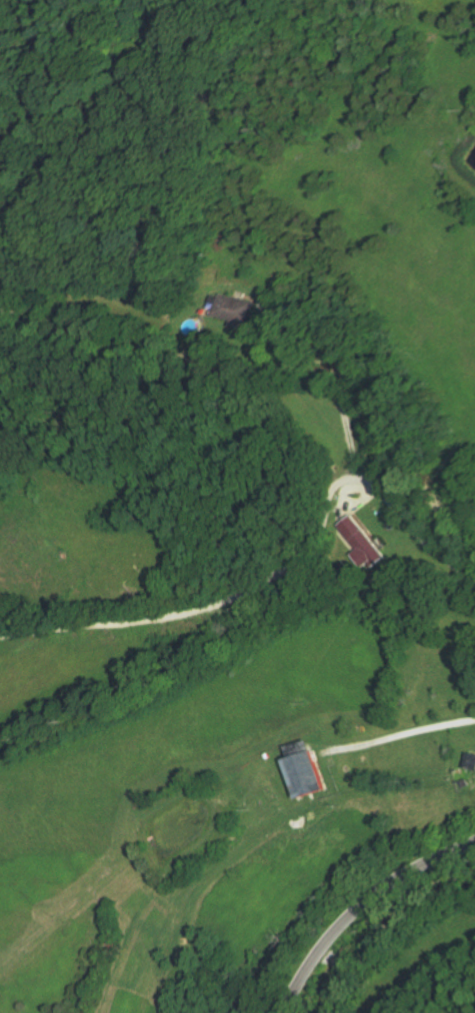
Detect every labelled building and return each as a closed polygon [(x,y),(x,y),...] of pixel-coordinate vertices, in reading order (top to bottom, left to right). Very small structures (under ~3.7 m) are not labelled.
[(160,290),(169,281),(160,273),(151,283),(160,290)] [(36,294),(39,283),(32,280),(28,291),(36,294)] [(236,328),(238,324),(238,323),(240,323),(246,302),(212,294),(211,297),(204,295),(203,301),(210,303),(207,315),(227,320),(226,325),(236,328)] [(280,322),(287,309),(275,303),(268,316),(280,322)] [(372,566),(384,556),(351,514),(338,525),(357,549),(351,554),(362,567),(368,562),(372,566)] [(331,790),(316,740),(293,747),(296,758),(289,760),(302,799),(331,790)] [(468,788),(474,785),(471,780),(466,783),(468,788)]
